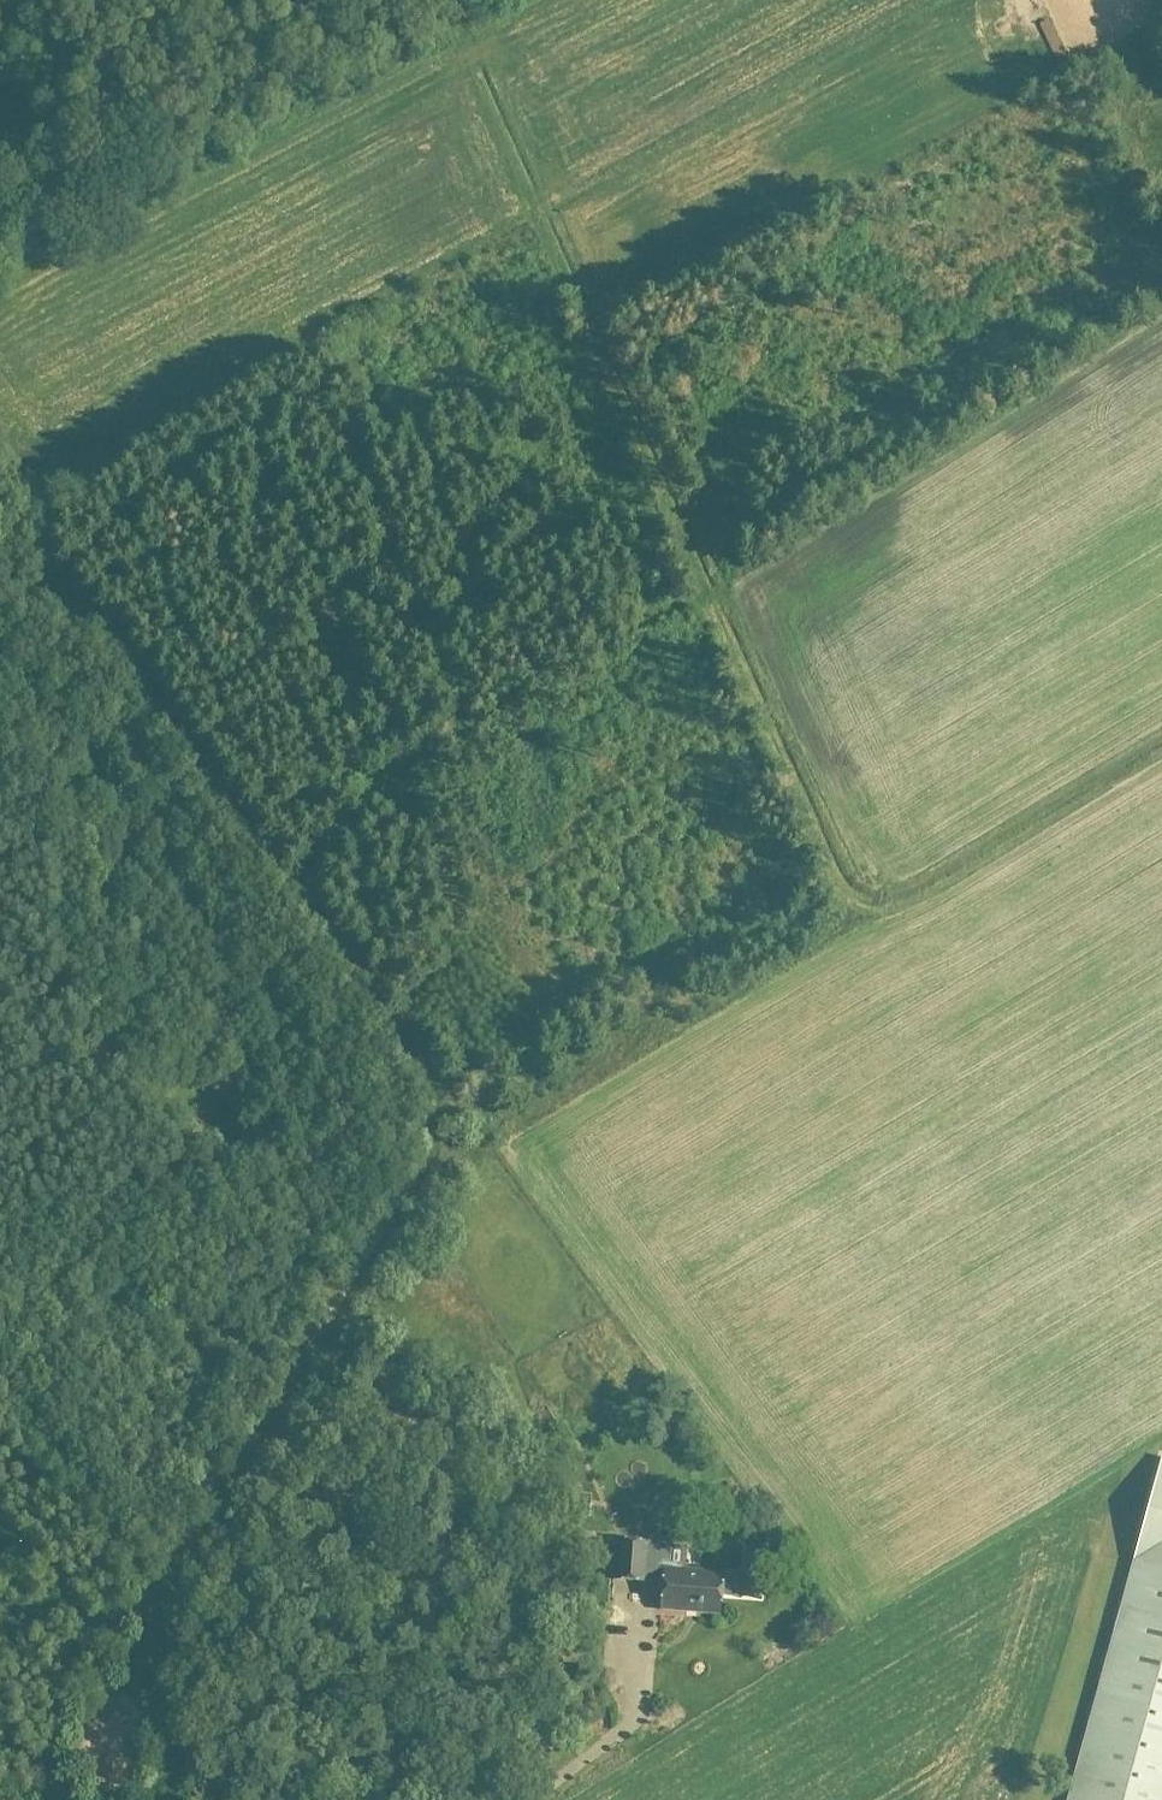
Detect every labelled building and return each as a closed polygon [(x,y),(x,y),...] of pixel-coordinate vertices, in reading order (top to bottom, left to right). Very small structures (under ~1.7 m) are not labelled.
[(1068,1799),(1161,1799),(1161,1469),(1068,1799)] [(615,1544),(613,1580),(646,1583),(646,1581),(663,1583),(661,1610),(718,1615),(720,1598),(764,1601),(768,1558),(744,1556),(742,1575),(722,1574),(689,1571),(665,1569),(667,1545),(649,1544),(615,1541),(615,1544)]
